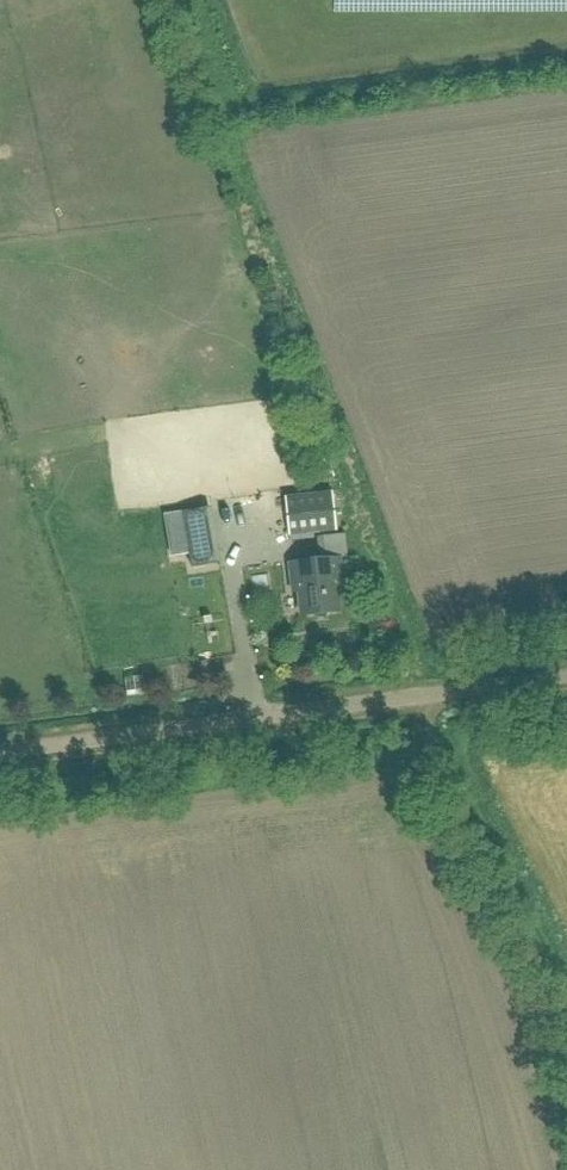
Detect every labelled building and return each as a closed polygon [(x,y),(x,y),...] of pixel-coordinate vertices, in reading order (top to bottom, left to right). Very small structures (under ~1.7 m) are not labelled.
[(337,533),(333,493),(286,498),(291,545),(300,544),(299,536),(337,533)] [(182,513),(191,569),(220,564),(210,508),(182,513)] [(341,577),(339,559),(290,565),(292,583),(298,582),(302,616),(340,612),(336,578),(341,577)]
